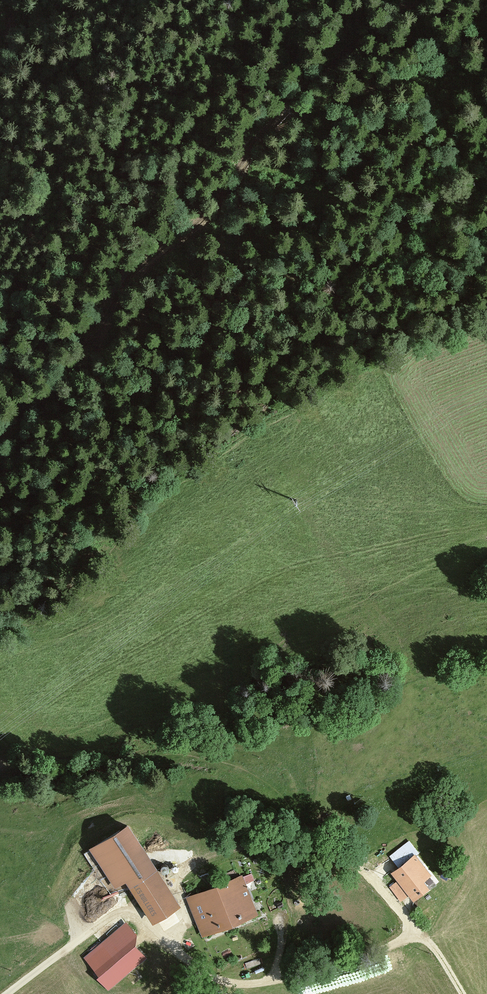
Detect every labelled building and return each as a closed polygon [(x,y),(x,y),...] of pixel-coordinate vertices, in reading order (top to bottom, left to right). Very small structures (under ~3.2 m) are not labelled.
[(127,820),(88,843),(116,887),(126,880),(151,920),(179,903),(127,820)] [(408,860),(393,872),(412,897),(427,885),(408,860)] [(243,873),(186,897),(203,937),(261,913),(243,873)] [(125,920),(83,957),(110,990),(149,957),(135,942),(137,933),(125,920)]
